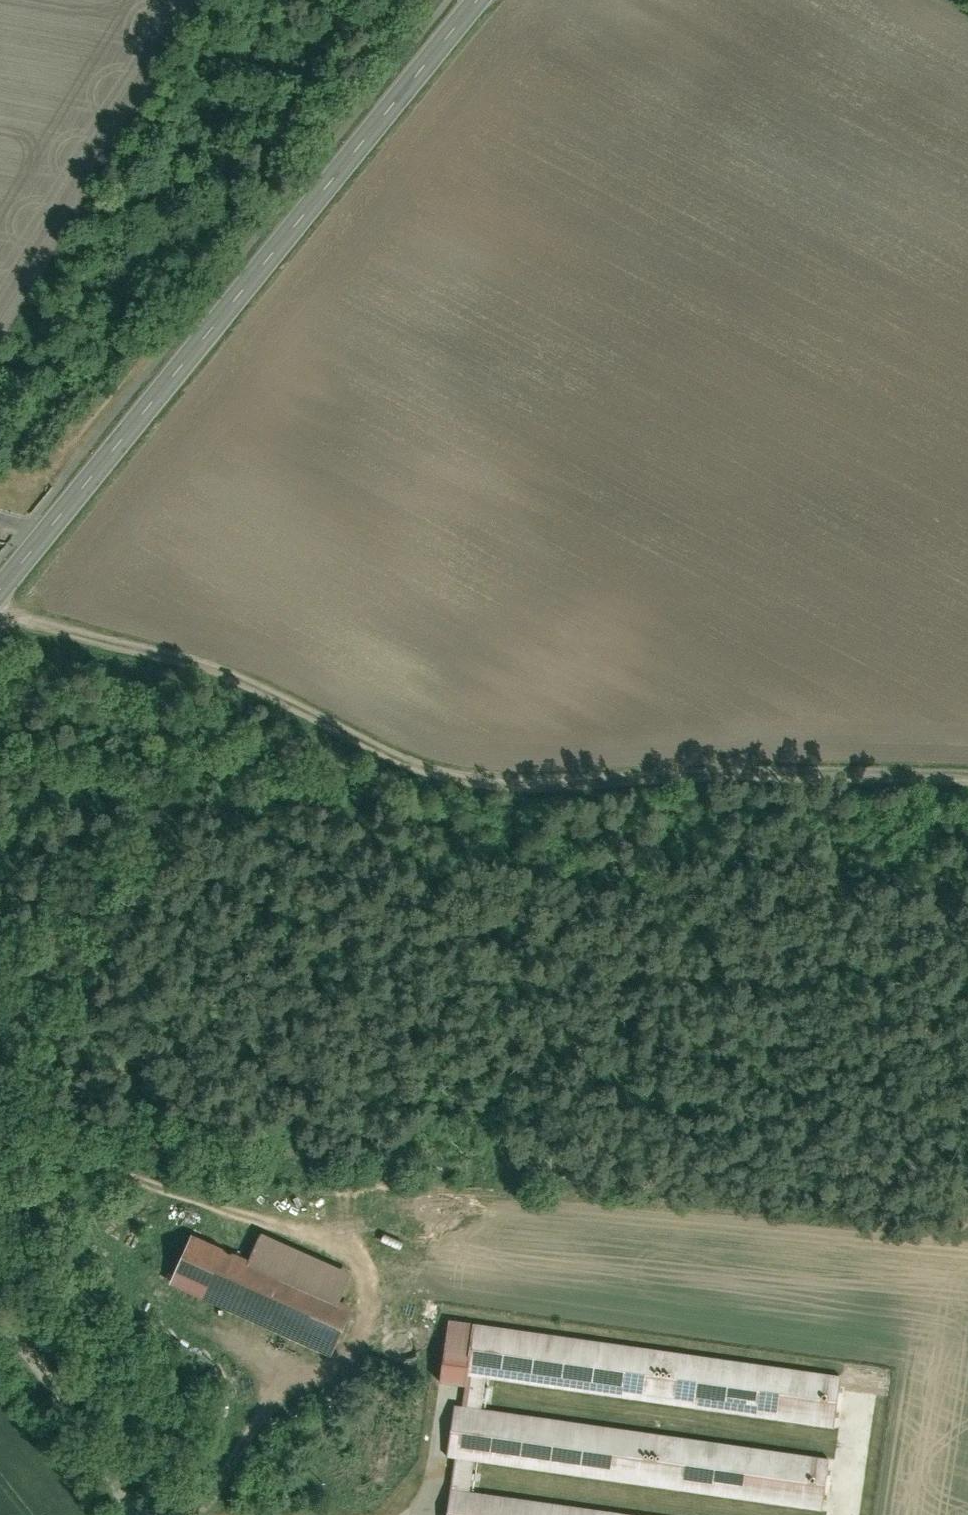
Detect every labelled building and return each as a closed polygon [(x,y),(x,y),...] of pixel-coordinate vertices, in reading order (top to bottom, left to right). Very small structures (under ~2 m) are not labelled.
[(249,1267),(187,1241),(165,1294),(327,1361),(349,1310),(341,1306),(351,1281),(259,1242),(249,1267)] [(444,1319),(434,1388),(468,1393),(465,1411),(455,1409),(447,1461),(457,1463),(449,1514),(620,1514),(469,1493),(473,1466),(803,1514),(824,1514),(832,1462),(482,1410),(486,1384),(833,1436),(842,1378),(444,1319)]
